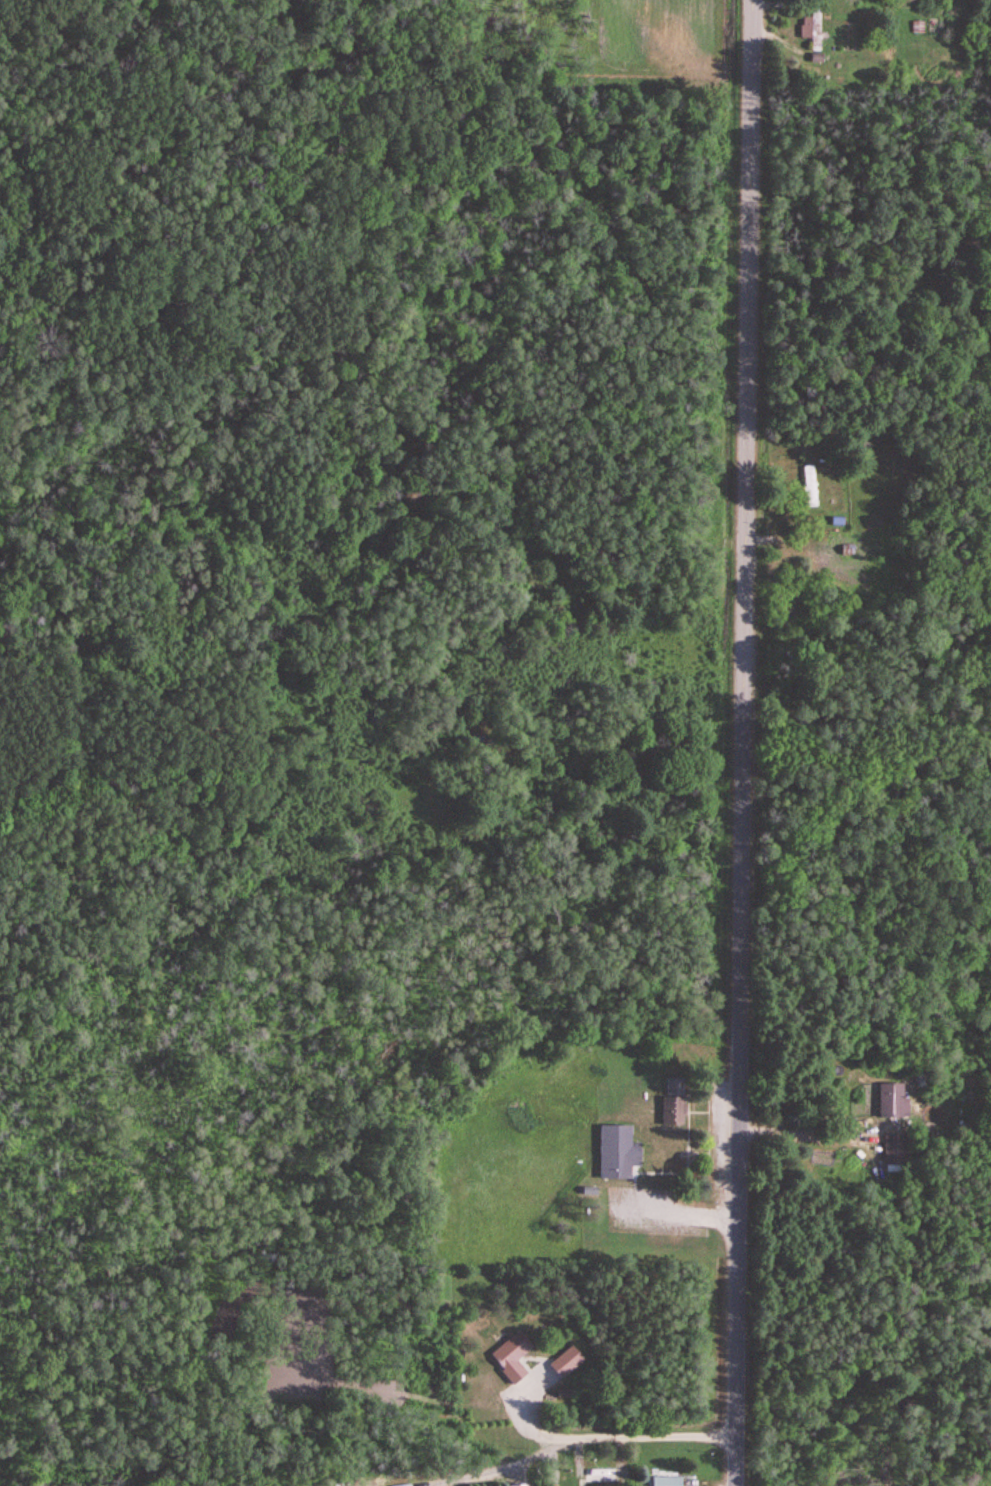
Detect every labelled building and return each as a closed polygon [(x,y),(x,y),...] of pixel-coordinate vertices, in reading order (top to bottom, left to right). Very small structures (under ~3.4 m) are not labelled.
[(802,39),(810,39),(810,52),(820,52),(820,11),(802,10),(802,39)] [(803,507),(815,507),(815,467),(803,467),(803,507)] [(662,1127),(683,1127),(683,1078),(662,1079),(662,1127)] [(877,1120),(906,1120),(906,1085),(877,1085),(877,1120)] [(598,1180),(630,1180),(630,1168),(640,1168),(640,1143),(630,1143),(630,1127),(598,1127),(598,1180)] [(906,1166),(906,1137),(883,1137),(883,1166),(906,1166)] [(532,1347),(518,1330),(488,1353),(513,1385),(527,1374),(516,1360),(532,1347)] [(548,1365),(561,1379),(583,1359),(570,1345),(548,1365)] [(648,1476),(648,1485),(680,1485),(680,1476),(648,1476)]
